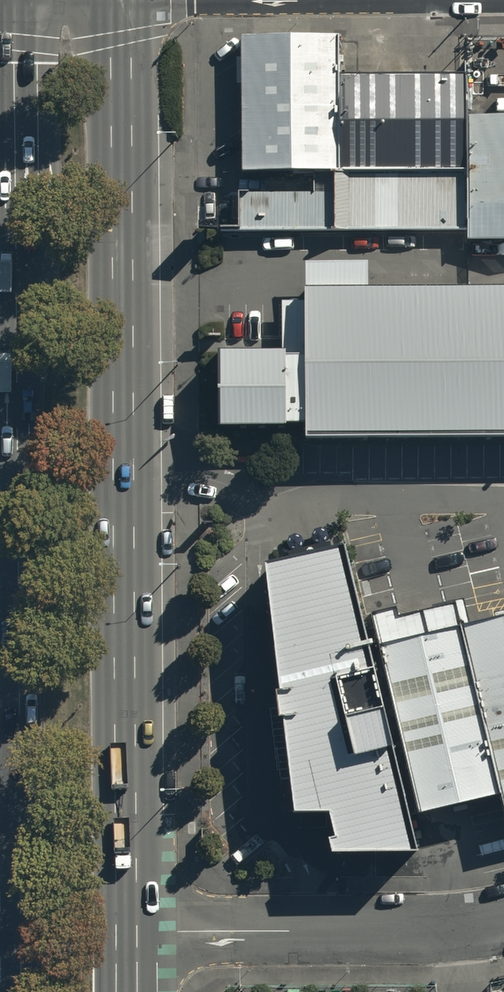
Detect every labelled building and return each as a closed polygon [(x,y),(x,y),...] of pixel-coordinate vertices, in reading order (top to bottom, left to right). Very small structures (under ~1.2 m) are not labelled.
[(332,24),(240,24),(240,162),(333,161),(332,24)] [(458,68),(337,68),(337,161),(459,160),(458,68)] [(464,106),(464,224),(503,224),(503,106),(464,106)] [(461,168),(330,169),(330,224),(461,224),(461,168)] [(409,836),(337,533),(259,549),(289,796),(324,797),(329,824),(323,824),(325,838),(409,836)] [(380,634),(418,798),(497,780),(503,808),(503,605),(380,634)]
